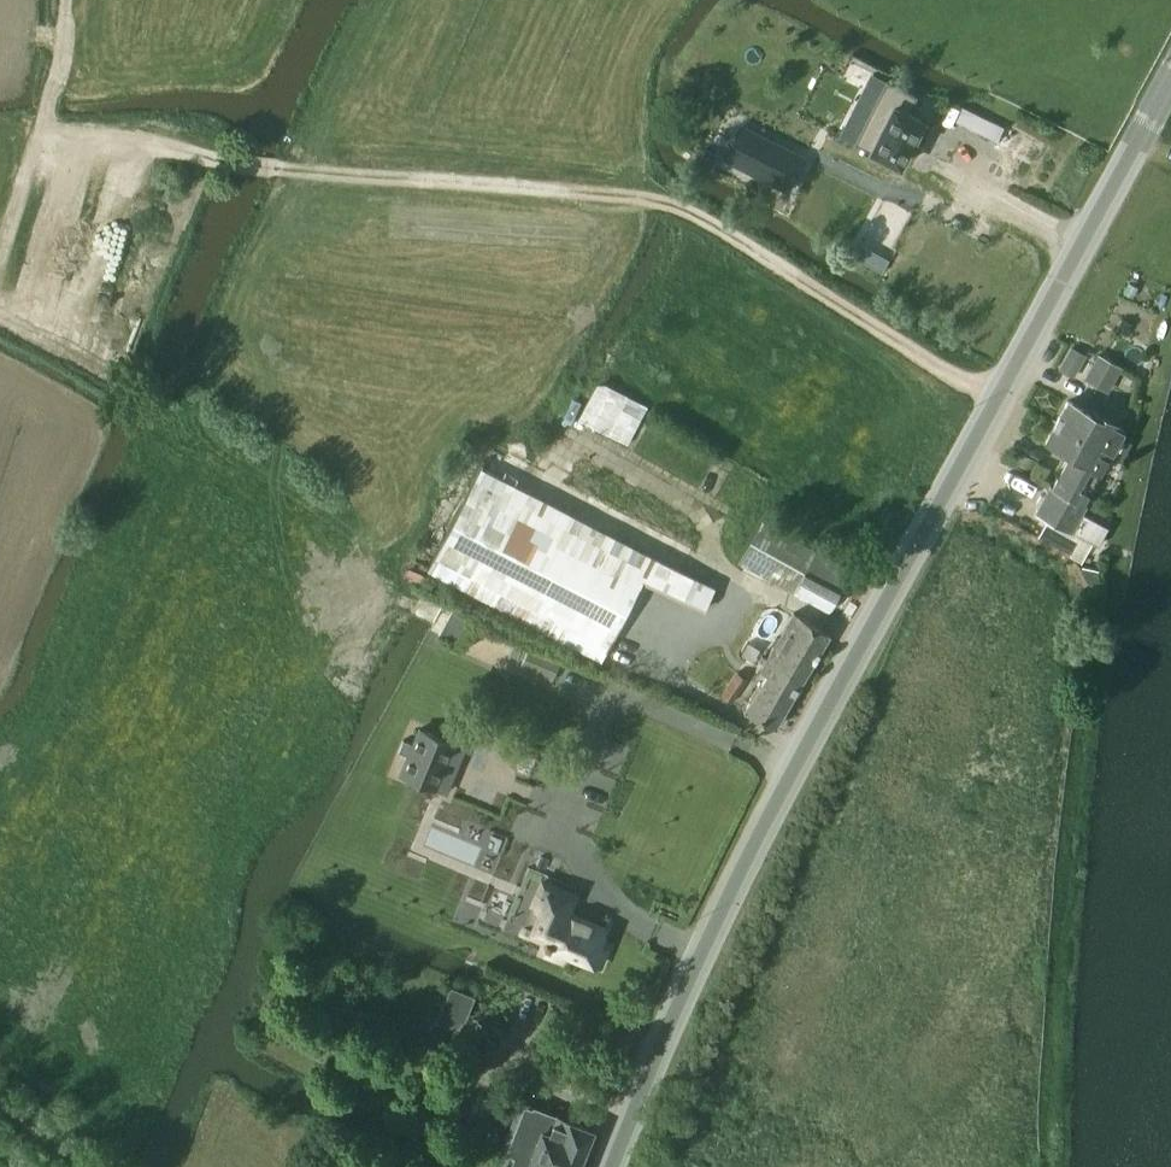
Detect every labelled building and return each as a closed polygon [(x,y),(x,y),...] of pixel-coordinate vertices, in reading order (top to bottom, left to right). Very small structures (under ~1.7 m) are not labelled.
[(885,78),(854,143),(873,152),(871,157),(891,166),(893,162),(897,164),(922,113),(910,108),(917,93),(885,78)] [(1039,146),(1018,135),(1004,128),(962,107),(955,121),(997,141),(996,144),(1010,151),(1003,165),(993,160),(987,172),(1004,181),(1008,174),(1021,181),(1039,146)] [(803,157),(739,125),(724,155),(788,187),(803,157)] [(880,275),(887,262),(875,255),(868,268),(880,275)] [(1070,346),(1058,369),(1073,378),(1086,355),(1072,347),(1070,346)] [(1098,354),(1084,379),(1100,388),(1114,363),(1098,354)] [(599,377),(580,418),(631,443),(651,402),(599,377)] [(1054,424),(1109,453),(1120,459),(1130,442),(1119,436),(1123,427),(1092,410),(1090,413),(1067,401),(1054,424)] [(1082,503),(1109,453),(1054,424),(1044,443),(1067,456),(1051,486),(1082,503)] [(609,646),(653,556),(527,494),(479,471),(435,557),(609,646)] [(1035,511),(1048,518),(1070,531),(1092,542),(1093,543),(1103,523),(1081,511),(1084,506),(1081,504),(1082,503),(1051,486),(1049,485),(1045,493),(1041,495),(1036,504),(1037,507),(1035,511)] [(852,569),(763,518),(739,560),(827,611),(852,569)] [(1081,562),(1092,542),(1070,531),(1048,518),(1038,536),(1070,552),(1069,556),(1081,562)] [(1098,567),(1081,564),(1080,569),(1091,585),(1095,586),(1098,567)] [(452,609),(438,634),(456,644),(470,619),(452,609)] [(830,634),(793,613),(761,669),(769,674),(747,711),(777,727),(830,634)] [(735,671),(721,693),(733,701),(748,679),(735,671)] [(403,739),(398,750),(409,755),(402,773),(435,786),(454,742),(421,728),(414,744),(403,739)] [(553,887),(533,934),(551,942),(547,952),(562,958),(565,950),(600,964),(607,948),(599,945),(605,929),(566,912),(574,896),(553,887)] [(451,986),(437,1022),(448,1026),(466,1020),(475,995),(451,986)] [(569,1123),(555,1118),(533,1110),(533,1111),(520,1106),(503,1152),(516,1157),(512,1166),(578,1166),(592,1129),(570,1121),(569,1123)]
